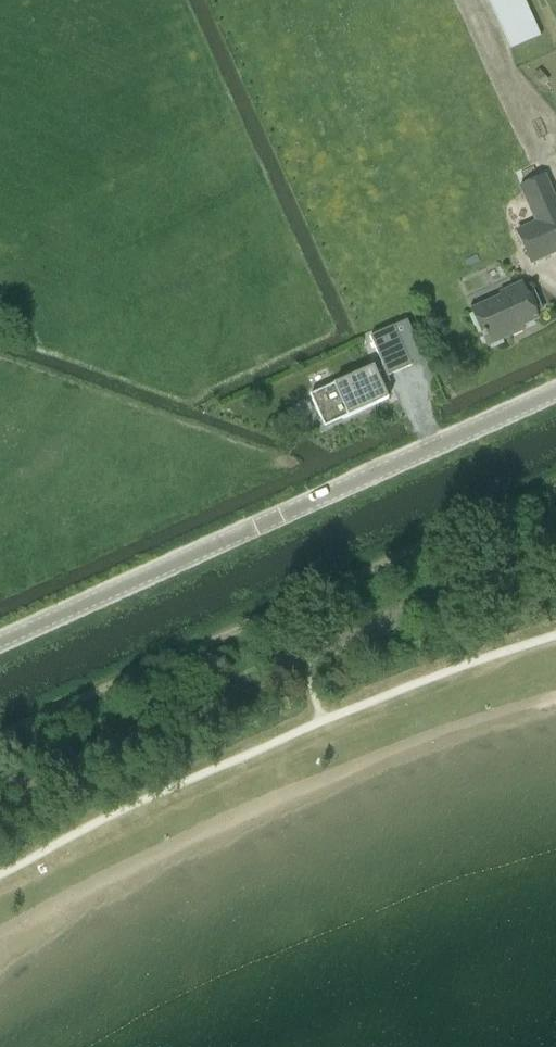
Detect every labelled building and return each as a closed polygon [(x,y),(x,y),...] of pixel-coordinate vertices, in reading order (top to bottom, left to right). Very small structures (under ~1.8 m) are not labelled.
[(523,0),(487,0),(509,49),(539,36),(523,0)] [(516,232),(531,263),(555,252),(555,203),(544,176),(520,187),(536,222),(516,232)] [(500,297),(470,310),(485,346),(522,330),(520,326),(537,320),(534,314),(541,311),(533,294),(527,296),(522,283),(498,293),(500,297)] [(369,337),(387,377),(411,366),(393,326),(369,337)] [(324,427),(388,399),(373,366),(309,395),(324,427)]
